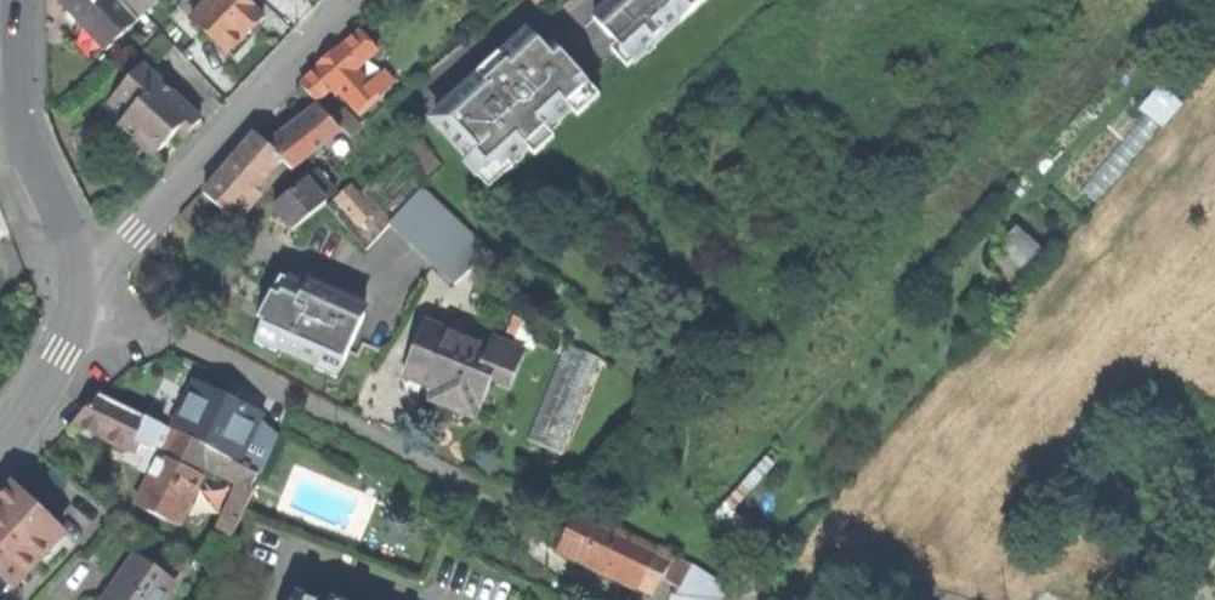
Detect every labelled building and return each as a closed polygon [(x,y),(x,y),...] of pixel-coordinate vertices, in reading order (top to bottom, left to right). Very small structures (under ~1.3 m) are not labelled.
[(159,1),(160,0),(58,0),(104,50),(159,1)] [(159,1),(168,10),(178,0),(160,0),(159,1)] [(192,18),(234,57),(249,41),(245,37),(252,29),(262,18),(243,0),(209,0),(192,18)] [(593,19),(633,62),(680,20),(681,21),(704,0),(614,0),(593,19)] [(380,74),(370,84),(357,71),(377,52),(358,31),(338,50),(337,49),(322,62),(317,67),(319,68),(301,85),(318,104),(336,88),(357,111),(376,93),(381,98),(392,88),(380,74)] [(530,32),(501,57),(507,64),(535,38),(530,32)] [(453,106),(434,123),(467,160),(482,177),(504,158),(509,164),(571,109),(569,106),(590,86),(551,42),(544,47),(535,38),(507,64),(495,74),(485,83),(472,94),(470,91),(453,106)] [(184,138),(199,121),(142,67),(117,92),(134,109),(122,122),(140,138),(137,142),(153,157),(170,139),(177,132),(184,138)] [(448,102),(453,106),(470,91),(472,94),(485,83),(479,75),(448,102)] [(1169,126),(1191,103),(1170,83),(1148,106),(1169,126)] [(361,115),(381,98),(376,93),(357,111),(361,115)] [(281,160),(291,168),(339,131),(322,111),(272,151),(254,136),(234,159),(203,194),(232,222),(259,195),(255,190),(281,160)] [(417,139),(404,153),(425,178),(438,163),(417,139)] [(425,178),(404,153),(360,199),(371,212),(358,226),(371,241),(388,224),(421,187),(428,180),(425,178)] [(479,179),(482,177),(467,160),(465,163),(479,179)] [(324,201),(333,193),(315,171),(304,180),(305,181),(273,208),(293,230),(326,203),(324,201)] [(335,200),(358,226),(371,212),(360,199),(349,187),(335,200)] [(491,252),(421,187),(388,224),(455,285),(491,252)] [(213,249),(233,226),(200,193),(178,215),(213,249)] [(1001,267),(1024,285),(1054,248),(1031,229),(1001,267)] [(303,287),(287,280),(280,296),(275,294),(262,321),(256,333),(277,343),(316,360),(338,370),(363,314),(343,305),(303,287)] [(305,282),(303,287),(343,305),(345,300),(305,282)] [(256,318),(262,321),(275,294),(269,292),(256,318)] [(489,348),(426,323),(403,375),(434,388),(429,400),(441,405),(473,418),(490,379),(509,387),(524,350),(494,337),(489,348)] [(314,364),(316,360),(277,343),(275,347),(297,356),(314,364)] [(599,359),(566,346),(527,441),(561,455),(599,359)] [(228,400),(196,385),(173,431),(236,462),(259,415),(228,400)] [(152,449),(163,426),(100,395),(74,422),(137,454),(142,444),(152,449)] [(258,474),(236,462),(173,431),(152,473),(137,505),(178,524),(206,468),(238,484),(217,531),(232,538),(254,491),(250,489),(258,474)] [(15,486),(0,502),(0,574),(12,585),(41,556),(49,564),(65,548),(56,540),(63,533),(15,486)] [(764,541),(722,505),(710,518),(752,555),(764,541)] [(726,591),(670,556),(670,554),(657,548),(655,551),(608,527),(575,512),(557,549),(588,566),(608,575),(651,595),(656,585),(673,593),(677,587),(711,599),(720,599),(726,591)] [(136,556),(121,579),(106,599),(164,599),(175,583),(136,556)]
